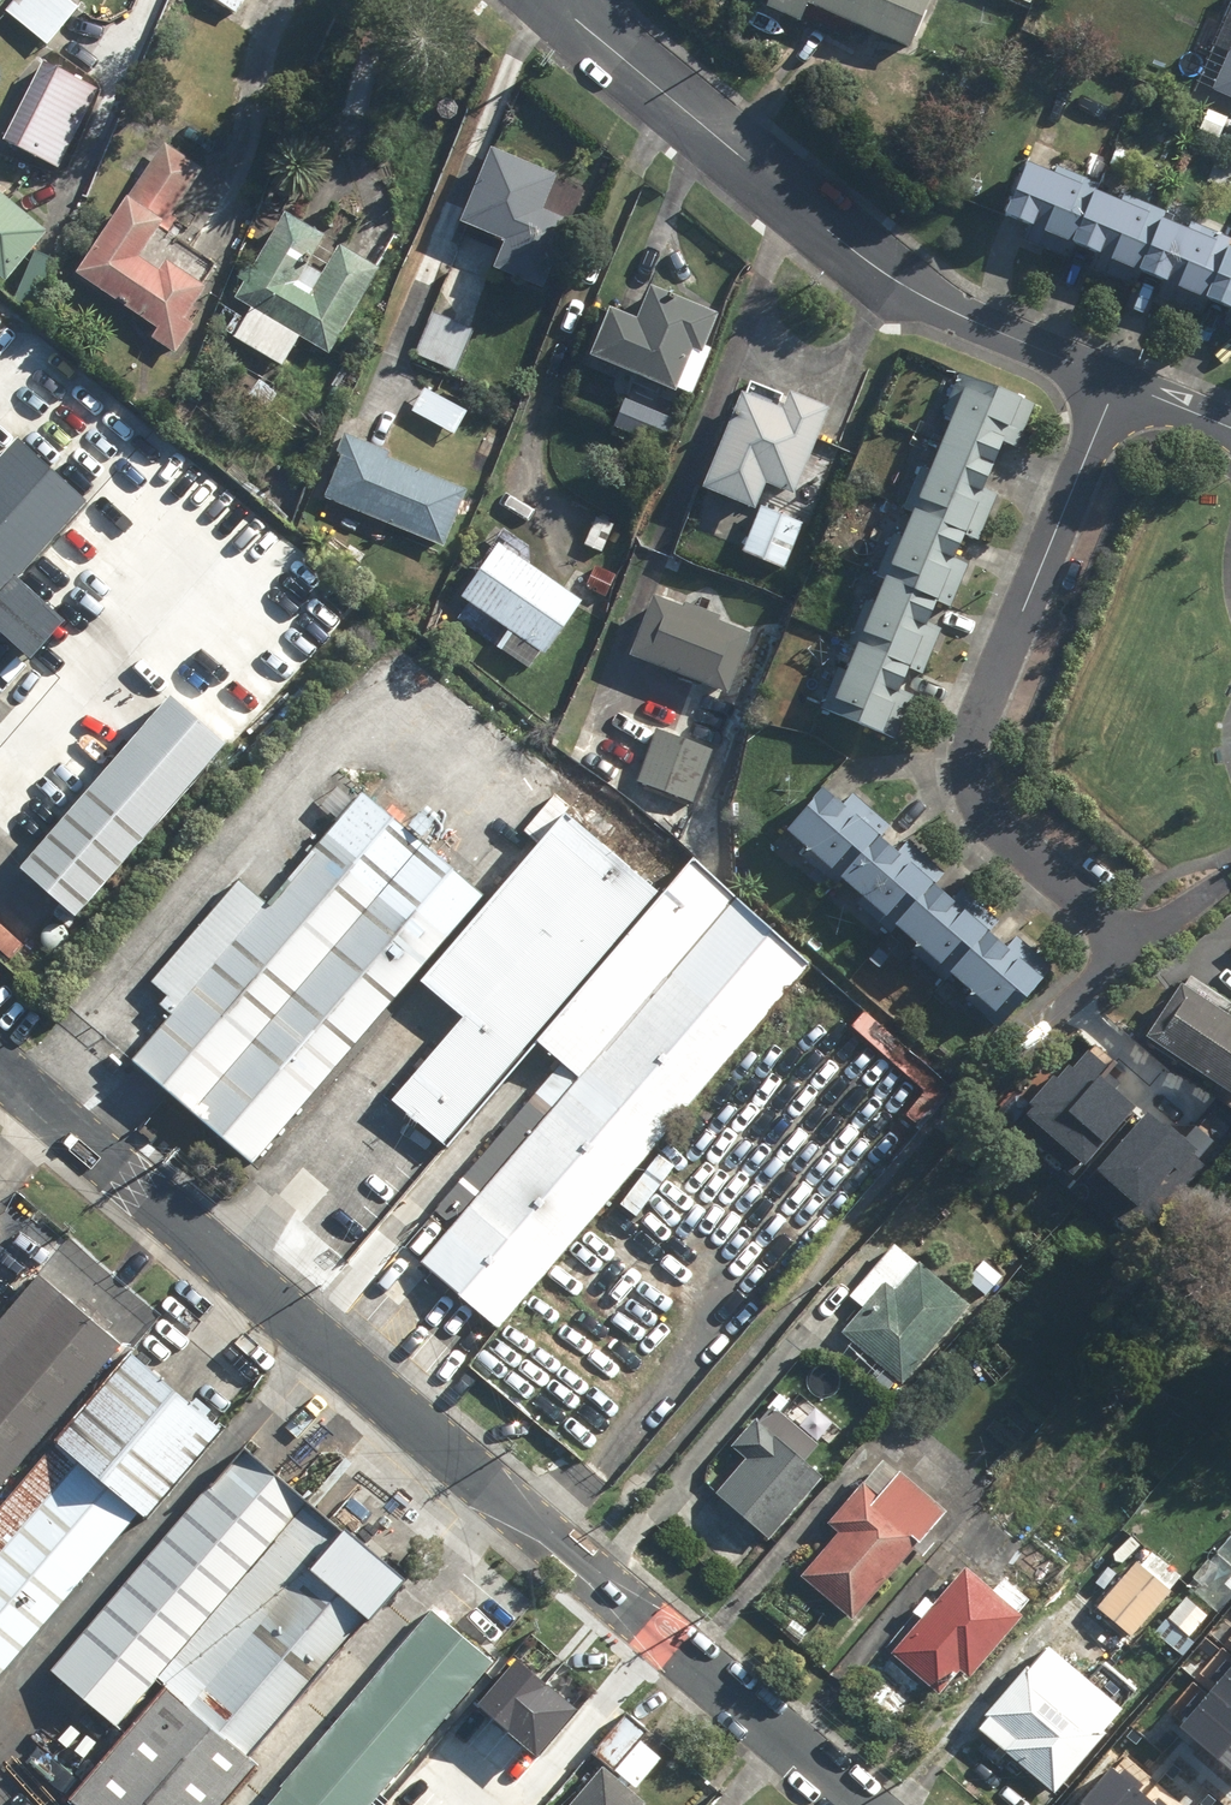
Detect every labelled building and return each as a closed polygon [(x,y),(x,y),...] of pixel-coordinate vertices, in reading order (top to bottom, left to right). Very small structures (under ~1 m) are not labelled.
[(67,0),(18,0),(6,14),(47,48),(79,10),(67,0)] [(248,0),(214,0),(238,16),(248,0)] [(932,0),(770,0),(765,12),(798,26),(806,8),(910,52),(932,0)] [(1215,39),(1230,46),(1230,4),(1215,39)] [(1211,93),(1230,102),(1230,48),(1211,93)] [(59,172),(97,91),(41,64),(3,145),(59,172)] [(205,173),(164,145),(75,276),(156,330),(150,338),(175,355),(194,326),(185,320),(206,289),(201,285),(217,263),(167,230),(174,220),(177,214),(205,173)] [(543,209),(556,176),(489,149),(459,222),(503,239),(490,269),(543,291),(572,221),(543,209)] [(1228,251),(1230,244),(1230,239),(1191,222),(1187,231),(1163,221),(1167,212),(1123,194),(1119,204),(1095,193),(1099,184),(1055,166),(1051,175),(1025,164),(1003,217),(1028,227),(1022,241),(1066,259),(1072,246),(1095,256),(1090,269),(1135,287),(1140,273),(1164,283),(1158,297),(1201,315),(1207,300),(1228,309),(1222,324),(1230,328),(1230,252),(1228,251)] [(0,195),(0,277),(4,281),(45,234),(0,195)] [(323,235),(285,212),(233,299),(251,309),(299,338),(329,355),(380,269),(338,245),(310,293),(295,284),(323,235)] [(57,262),(34,253),(16,296),(39,305),(57,262)] [(718,314),(653,286),(638,320),(609,307),(587,356),(674,395),(677,388),(693,395),(713,350),(704,346),(718,314)] [(251,309),(233,338),(282,367),(299,338),(251,309)] [(472,331),(430,314),(413,354),(455,372),(472,331)] [(923,471),(982,495),(1001,448),(1018,455),(1035,413),(959,382),(923,471)] [(468,412),(425,389),(412,413),(454,436),(468,412)] [(789,391),(781,410),(739,393),(700,489),(754,511),(765,484),(793,495),(829,407),(789,391)] [(341,456),(324,498),(441,547),(465,492),(385,459),(387,454),(342,435),(335,454),(341,456)] [(14,452),(0,468),(0,605),(82,513),(14,452)] [(963,537),(981,545),(999,502),(982,495),(923,471),(905,514),(963,537)] [(804,524),(760,506),(741,552),(785,570),(804,524)] [(942,599),(957,605),(973,565),(955,557),(963,537),(905,514),(881,574),(942,599)] [(580,603),(496,546),(460,599),(510,633),(498,650),(528,670),(540,653),(544,656),(580,603)] [(913,655),(933,663),(945,633),(930,627),(942,599),(881,574),(857,632),(913,655)] [(651,596),(627,656),(728,696),(751,636),(719,624),(721,618),(684,603),(682,608),(651,596)] [(823,715),(899,746),(917,701),(898,694),(913,655),(857,632),(823,715)] [(229,753),(176,707),(22,881),(74,928),(229,753)] [(713,751),(656,730),(636,782),(693,803),(713,751)] [(851,790),(841,802),(823,786),(780,834),(834,883),(888,823),(851,790)] [(537,1059),(694,882),(592,792),(420,987),(464,1025),(391,1107),(449,1158),(537,1059)] [(484,909),(358,798),(125,1059),(252,1171),(484,909)] [(906,839),(896,851),(878,835),(835,883),(889,932),(943,872),(906,839)] [(571,1089),(728,911),(694,882),(537,1059),(571,1089)] [(962,888),(951,900),(933,884),(890,932),(944,981),(998,921),(962,888)] [(809,982),(728,911),(571,1089),(409,1271),(490,1342),(809,982)] [(1016,936),(1005,948),(988,933),(945,981),(999,1029),(1052,968),(1016,936)] [(1179,984),(1143,1039),(1230,1096),(1230,1018),(1179,984)] [(904,1116),(918,1128),(952,1090),(862,1013),(850,1027),(925,1092),(904,1116)] [(985,1297),(1003,1277),(984,1260),(966,1279),(985,1297)] [(969,1307),(918,1264),(895,1291),(885,1283),(841,1335),(903,1386),(969,1307)] [(48,1284),(0,1337),(0,1511),(134,1360),(48,1284)] [(134,1360),(0,1511),(0,1682),(218,1436),(134,1360)] [(745,1461),(716,1495),(768,1540),(822,1479),(804,1463),(818,1446),(773,1407),(759,1422),(755,1419),(730,1447),(745,1461)] [(313,1520),(240,1456),(46,1676),(118,1739),(313,1520)] [(945,1513),(883,1460),(827,1525),(838,1533),(800,1578),(852,1622),(945,1513)] [(313,1520),(118,1739),(64,1800),(69,1804),(215,1804),(400,1596),(313,1520)] [(1129,1633),(1180,1579),(1149,1550),(1098,1604),(1129,1633)] [(969,1677),(1021,1616),(1018,1614),(1028,1601),(1001,1578),(989,1592),(963,1570),(892,1653),(941,1694),(961,1670),(969,1677)] [(432,1614),(261,1804),(378,1804),(497,1672),(432,1614)] [(1230,1682),(1230,1653),(1224,1647),(1185,1689),(1206,1709),(1230,1682)] [(1054,1795),(1104,1734),(1024,1669),(974,1729),(1054,1795)] [(574,1762),(522,1716),(441,1804),(535,1804),(574,1762)] [(1085,1799),(1092,1804),(1204,1804),(1205,1804),(1135,1742),(1085,1799)] [(662,1761),(641,1743),(616,1771),(636,1789),(662,1761)] [(646,1804),(603,1767),(569,1804),(645,1804),(646,1804)]
